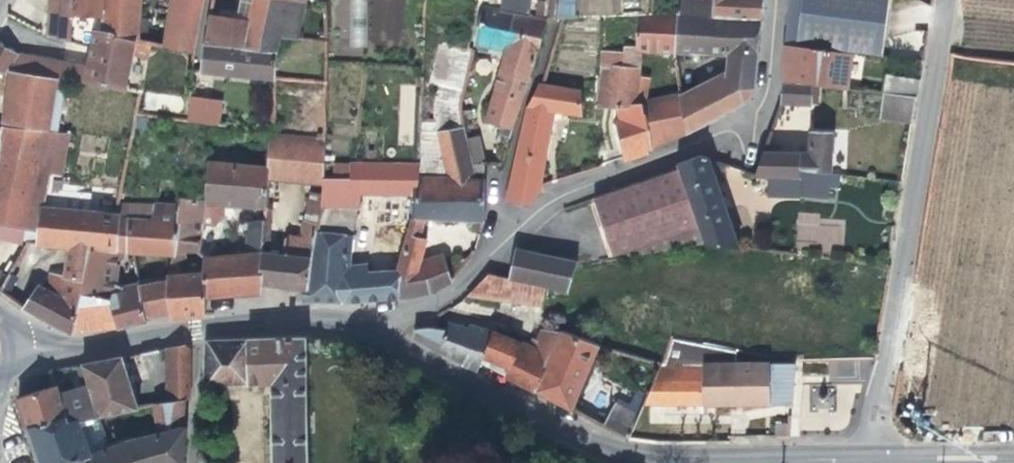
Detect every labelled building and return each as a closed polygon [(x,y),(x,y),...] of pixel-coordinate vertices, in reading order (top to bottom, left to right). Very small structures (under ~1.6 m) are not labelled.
[(103,0),(49,0),(45,36),(69,43),(75,27),(101,31),(103,0)] [(101,31),(101,33),(136,40),(139,41),(141,23),(142,14),(143,0),(103,0),(101,31)] [(195,52),(203,0),(172,0),(166,46),(195,52)] [(205,44),(277,51),(278,42),(280,37),(296,40),(306,1),(297,0),(253,0),(249,20),(235,18),(209,15),(205,44)] [(235,18),(249,20),(253,0),(238,0),(235,18)] [(366,0),(350,0),(349,46),(365,46),(366,0)] [(760,22),(713,20),(714,0),(679,0),(677,19),(674,55),(727,56),(726,72),(725,79),(720,82),(719,79),(703,88),(704,91),(681,104),(686,136),(743,105),(753,90),(760,22)] [(713,20),(760,22),(763,0),(714,0),(713,20)] [(786,8),(784,47),(831,51),(852,54),(882,59),(886,27),(889,0),(787,0),(786,8)] [(557,19),(564,20),(565,20),(567,11),(559,9),(557,19)] [(528,79),(547,22),(483,10),(477,47),(510,54),(486,125),(502,131),(499,138),(503,140),(500,151),(506,153),(531,80),(528,79)] [(674,55),(677,19),(637,18),(637,51),(625,51),(626,69),(640,70),(642,54),(674,55)] [(139,41),(150,43),(151,24),(141,23),(139,41)] [(88,70),(86,81),(125,88),(136,40),(101,33),(101,31),(75,27),(69,43),(93,49),(88,70)] [(205,44),(203,70),(274,78),(277,51),(205,44)] [(440,45),(434,81),(446,83),(443,103),(440,103),(438,115),(455,118),(467,50),(440,45)] [(848,88),(852,54),(831,51),(784,47),(782,83),(814,86),(819,86),(848,88)] [(6,75),(10,68),(16,58),(0,51),(0,73),(6,75)] [(10,68),(86,81),(88,70),(16,58),(10,68)] [(615,108),(633,106),(634,98),(640,70),(626,69),(603,67),(598,107),(598,110),(615,108)] [(59,80),(13,71),(3,123),(50,131),(59,80)] [(680,96),(681,104),(704,91),(703,88),(719,79),(720,82),(725,79),(726,72),(680,96)] [(917,100),(920,82),(888,77),(885,94),(917,100)] [(814,86),(782,83),(781,97),(779,104),(784,103),(813,107),(813,105),(814,86)] [(524,125),(518,157),(507,202),(529,204),(540,194),(543,163),(555,114),(582,118),(582,107),(582,92),(539,85),(530,107),(524,125)] [(913,124),(917,100),(885,94),(882,120),(913,124)] [(651,149),(686,136),(681,104),(680,96),(648,102),(647,98),(634,98),(633,106),(642,105),(651,149)] [(222,105),(190,100),(189,120),(220,125),(222,105)] [(647,151),(651,149),(642,105),(633,106),(634,117),(617,121),(612,123),(619,147),(624,162),(648,155),(647,151)] [(634,117),(633,106),(615,108),(617,121),(634,117)] [(779,130),(809,130),(810,106),(779,106),(779,130)] [(598,121),(598,110),(598,107),(582,107),(582,118),(582,122),(598,121)] [(37,244),(43,207),(48,184),(49,176),(62,178),(68,135),(0,128),(0,237),(37,244)] [(483,222),(485,173),(470,173),(470,165),(464,130),(436,133),(441,163),(443,179),(419,178),(414,178),(413,195),(412,220),(424,221),(483,222)] [(806,171),(833,175),(833,134),(812,134),(811,153),(762,153),(754,177),(801,178),(803,175),(806,171)] [(326,142),(271,136),(269,169),(268,181),(323,185),(323,178),(326,142)] [(443,179),(441,163),(431,163),(431,143),(420,143),(419,164),(419,178),(443,179)] [(702,244),(737,249),(712,170),(724,172),(726,166),(701,158),(699,158),(677,166),(679,171),(697,228),(702,244)] [(269,169),(208,162),(205,200),(205,203),(267,209),(268,181),(269,169)] [(351,179),(323,178),(323,185),(322,194),(321,206),(361,207),(361,194),(413,195),(414,178),(419,178),(419,164),(351,163),(351,179)] [(612,257),(697,228),(679,171),(593,202),(612,257)] [(829,197),(833,175),(806,171),(803,175),(801,192),(829,197)] [(43,207),(90,213),(93,190),(48,184),(43,207)] [(320,210),(321,206),(322,194),(311,193),(305,221),(318,222),(320,210)] [(178,217),(173,249),(198,249),(205,203),(205,200),(178,195),(177,202),(175,217),(178,217)] [(177,202),(154,203),(151,218),(141,219),(127,220),(127,252),(173,249),(178,217),(175,217),(177,202)] [(118,216),(116,253),(127,252),(127,220),(141,219),(140,205),(116,206),(115,215),(118,216)] [(72,336),(74,336),(80,298),(89,250),(116,253),(118,216),(115,215),(90,213),(43,207),(37,244),(71,247),(65,279),(69,279),(64,291),(60,298),(38,286),(23,310),(59,331),(72,336)] [(318,222),(317,231),(354,239),(359,216),(320,210),(318,222)] [(796,213),(797,241),(844,239),(843,221),(822,221),(821,212),(796,213)] [(418,240),(424,221),(412,220),(408,237),(418,240)] [(259,225),(266,224),(266,221),(247,224),(246,255),(256,254),(256,241),(259,240),(259,225)] [(263,285),(305,291),(317,231),(318,222),(305,221),(301,239),(295,238),(291,238),(287,243),(285,256),(264,253),(263,285)] [(260,296),(263,285),(264,253),(266,224),(259,225),(259,240),(256,241),(256,254),(246,255),(227,257),(226,251),(220,252),(220,257),(203,259),(204,264),(204,274),(205,299),(260,296)] [(338,305),(397,299),(399,271),(347,274),(354,239),(317,231),(305,291),(303,305),(338,305)] [(429,293),(452,281),(444,259),(417,268),(424,242),(418,240),(408,237),(399,264),(399,271),(397,299),(429,293)] [(206,316),(205,299),(204,274),(179,274),(179,264),(204,264),(203,259),(198,249),(173,249),(170,267),(169,281),(169,303),(171,312),(176,319),(206,316)] [(147,322),(147,316),(140,286),(140,283),(122,287),(123,292),(112,295),(116,253),(89,250),(80,298),(111,299),(120,330),(147,322)] [(566,290),(578,266),(519,253),(501,278),(517,281),(546,288),(566,290)] [(10,300),(21,281),(9,273),(0,289),(0,293),(10,300)] [(489,274),(466,296),(513,304),(517,281),(501,278),(489,274)] [(43,279),(38,286),(60,298),(64,291),(43,279)] [(147,316),(171,312),(169,303),(169,281),(140,286),(147,316)] [(542,309),(546,288),(517,281),(513,304),(542,309)] [(74,336),(120,330),(111,299),(80,298),(74,336)] [(477,373),(480,365),(491,332),(469,325),(467,330),(448,323),(445,331),(436,330),(414,331),(414,341),(477,373)] [(549,356),(559,334),(542,331),(537,341),(531,339),(529,347),(549,356)] [(480,365),(534,392),(549,356),(529,347),(491,332),(480,365)] [(598,363),(603,347),(559,334),(549,356),(534,392),(570,411),(591,360),(598,363)] [(306,338),(206,340),(204,386),(270,385),(270,462),(307,462),(306,338)] [(186,346),(173,348),(174,404),(185,401),(189,401),(192,351),(186,346)] [(137,410),(124,357),(85,364),(88,374),(92,388),(95,398),(100,417),(129,412),(137,410)] [(88,374),(85,364),(77,366),(79,376),(88,374)] [(794,365),(660,364),(643,404),(789,406),(794,365)] [(57,386),(19,399),(29,429),(67,417),(69,422),(96,417),(100,417),(95,398),(63,404),(60,394),(57,386)] [(95,398),(92,388),(60,394),(63,404),(95,398)] [(185,401),(174,404),(157,407),(161,434),(183,428),(185,401)] [(628,441),(639,415),(618,404),(606,429),(628,441)] [(137,437),(129,412),(100,417),(96,417),(101,433),(87,438),(92,457),(139,441),(137,437)] [(29,429),(41,462),(75,462),(92,457),(87,438),(101,433),(96,417),(69,422),(67,417),(29,429)] [(137,437),(139,441),(92,457),(75,462),(182,462),(187,427),(183,428),(161,434),(149,438),(147,434),(137,437)]
